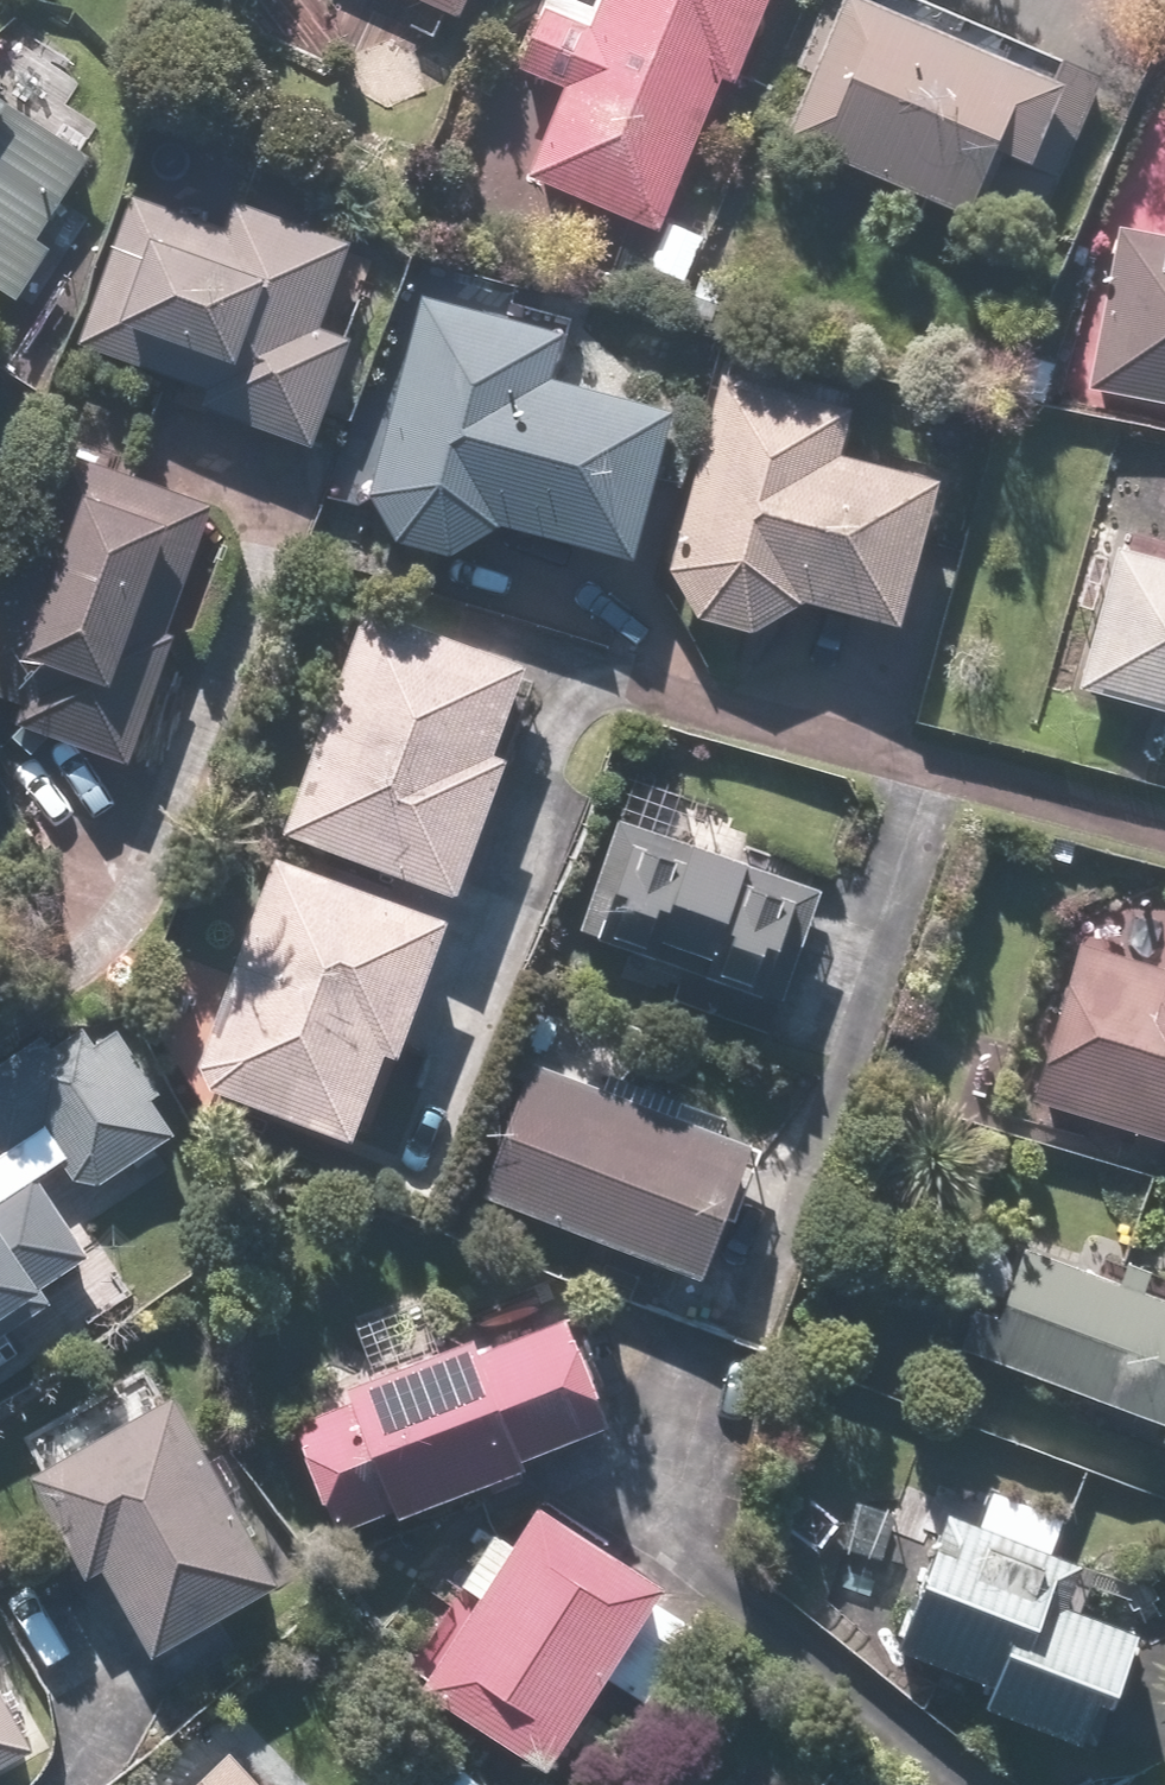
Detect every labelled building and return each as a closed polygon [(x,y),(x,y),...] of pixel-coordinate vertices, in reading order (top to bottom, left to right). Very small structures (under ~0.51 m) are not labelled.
[(458,20),(468,0),(414,0),(458,20)] [(657,233),(721,84),(732,89),(768,0),(545,0),(542,9),(591,30),(527,178),(657,233)] [(1063,90),(1027,74),(1027,73),(854,0),(842,0),(783,140),(966,217),(998,142),(1034,158),(1063,90)] [(17,303),(51,252),(36,242),(90,160),(47,132),(48,131),(0,99),(0,292),(17,303)] [(311,450),(349,342),(318,331),(348,246),(235,207),(227,230),(131,196),(77,349),(205,393),(199,411),(311,450)] [(1119,227),(1110,270),(1109,270),(1084,390),(1164,407),(1164,237),(1119,227)] [(365,493),(397,545),(453,561),(502,531),(632,564),(672,417),(638,408),(551,383),(564,337),(553,333),(418,298),(365,493)] [(664,570),(696,622),(752,638),(801,608),(898,633),(938,485),(840,457),(852,410),(717,375),(664,570)] [(128,769),(176,641),(164,637),(213,505),(65,450),(30,542),(8,534),(0,556),(0,721),(128,769)] [(1076,692),(1164,717),(1164,561),(1117,548),(1076,692)] [(523,667),(364,608),(279,836),(457,902),(508,763),(490,756),(523,667)] [(615,819),(574,931),(683,970),(671,1002),(769,1037),(821,892),(723,857),(615,819)] [(191,1084),(352,1146),(386,1059),(396,1062),(449,924),(278,859),(191,1084)] [(1164,1144),(1164,975),(1075,948),(1028,1102),(1164,1144)] [(0,1065),(0,1154),(5,1162),(44,1136),(70,1180),(99,1188),(176,1137),(153,1102),(162,1096),(116,1028),(93,1043),(83,1027),(52,1048),(44,1034),(0,1065)] [(752,1146),(532,1061),(478,1200),(698,1285),(752,1146)] [(0,1198),(0,1321),(40,1294),(38,1291),(89,1258),(33,1175),(0,1198)] [(957,1351),(1162,1425),(1156,1443),(1164,1446),(1164,1303),(1138,1293),(1146,1272),(1124,1264),(1116,1285),(997,1242),(957,1351)] [(565,1317),(475,1351),(471,1341),(344,1389),(348,1399),(292,1421),(335,1532),(392,1510),(397,1521),(523,1472),(519,1462),(608,1428),(565,1317)] [(85,1582),(102,1572),(151,1657),(278,1586),(171,1398),(91,1443),(27,1479),(85,1582)] [(974,1526),(947,1516),(931,1557),(904,1627),(905,1628),(896,1652),(990,1688),(982,1709),(1080,1747),(1097,1702),(1107,1706),(1135,1635),(1046,1601),(1062,1560),(1051,1556),(1066,1517),(988,1488),(974,1526)] [(537,1507),(417,1690),(547,1775),(667,1592),(537,1507)] [(33,1751),(0,1690),(0,1769),(33,1751)] [(245,1769),(230,1753),(195,1784),(260,1784),(245,1769)]
